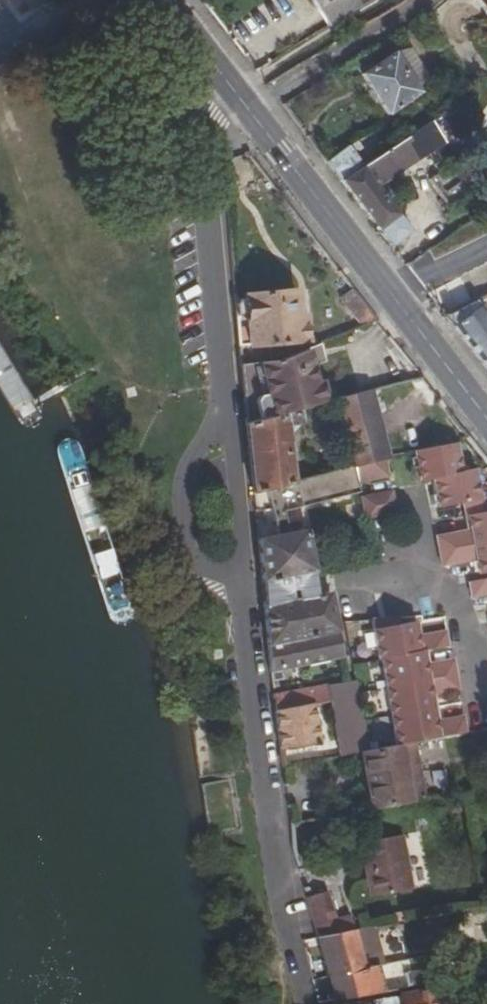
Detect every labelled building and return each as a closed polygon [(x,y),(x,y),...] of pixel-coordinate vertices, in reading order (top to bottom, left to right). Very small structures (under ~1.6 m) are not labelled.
[(362,5),(359,0),(312,0),(328,26),(362,5)] [(486,13),(486,0),(479,0),(486,13)] [(394,54),(417,89),(428,75),(409,49),(394,54)] [(417,89),(394,54),(363,76),(388,115),(420,93),(417,89)] [(377,156),(363,166),(341,180),(391,247),(410,233),(376,185),(443,142),(431,124),(416,135),(414,132),(377,156)] [(377,156),(369,146),(356,155),(363,166),(377,156)] [(363,166),(356,155),(350,148),(327,163),(341,180),(363,166)] [(476,190),(456,161),(431,180),(450,208),(476,190)] [(341,298),(363,328),(380,322),(353,288),(341,298)] [(245,295),(245,299),(235,299),(239,348),(268,345),(268,350),(287,349),(287,343),(308,341),(306,317),(298,317),(296,292),(245,295)] [(477,301),(445,316),(486,369),(486,313),(477,301)] [(325,362),(321,345),(278,361),(241,365),(246,424),(297,410),(325,402),(321,381),(315,382),(311,366),(325,362)] [(383,458),(387,455),(370,390),(335,399),(352,466),(383,458)] [(286,427),(300,424),(297,410),(246,424),(253,493),(266,491),(292,483),(286,427)] [(480,571),(486,570),(486,492),(481,494),(475,466),(462,469),(456,441),(454,441),(414,450),(420,480),(433,477),(439,505),(465,500),(471,527),(437,535),(443,564),(477,557),(480,571)] [(352,466),(353,467),(357,483),(387,475),(383,458),(352,466)] [(357,483),(353,467),(292,483),(266,491),(273,514),(359,494),(357,483)] [(390,493),(360,499),(363,514),(365,522),(395,516),(390,493)] [(258,539),(262,583),(315,573),(307,531),(258,539)] [(316,592),(315,573),(262,583),(264,602),(316,592)] [(470,580),(474,596),(486,593),(486,577),(470,580)] [(271,673),(343,658),(330,592),(317,595),(316,592),(264,602),(271,673)] [(400,746),(416,743),(471,733),(468,717),(440,722),(436,696),(463,691),(457,662),(430,667),(427,654),(451,650),(448,635),(421,640),(419,626),(402,629),(401,623),(373,622),(380,660),(383,659),(400,746)] [(362,753),(367,752),(354,681),(273,696),(280,751),(320,743),(314,705),(331,703),(341,757),(362,753)] [(411,801),(426,798),(416,743),(400,746),(367,752),(362,753),(372,809),(410,803),(411,801)] [(402,836),(361,844),(371,897),(412,889),(402,836)] [(319,938),(339,934),(327,893),(307,898),(319,938)] [(339,934),(319,938),(336,1000),(384,993),(378,970),(383,965),(373,928),(339,934)] [(442,968),(412,974),(414,988),(444,983),(442,968)] [(414,988),(412,974),(406,975),(408,989),(414,988)] [(402,1003),(449,1003),(447,988),(400,995),(402,1003)]
